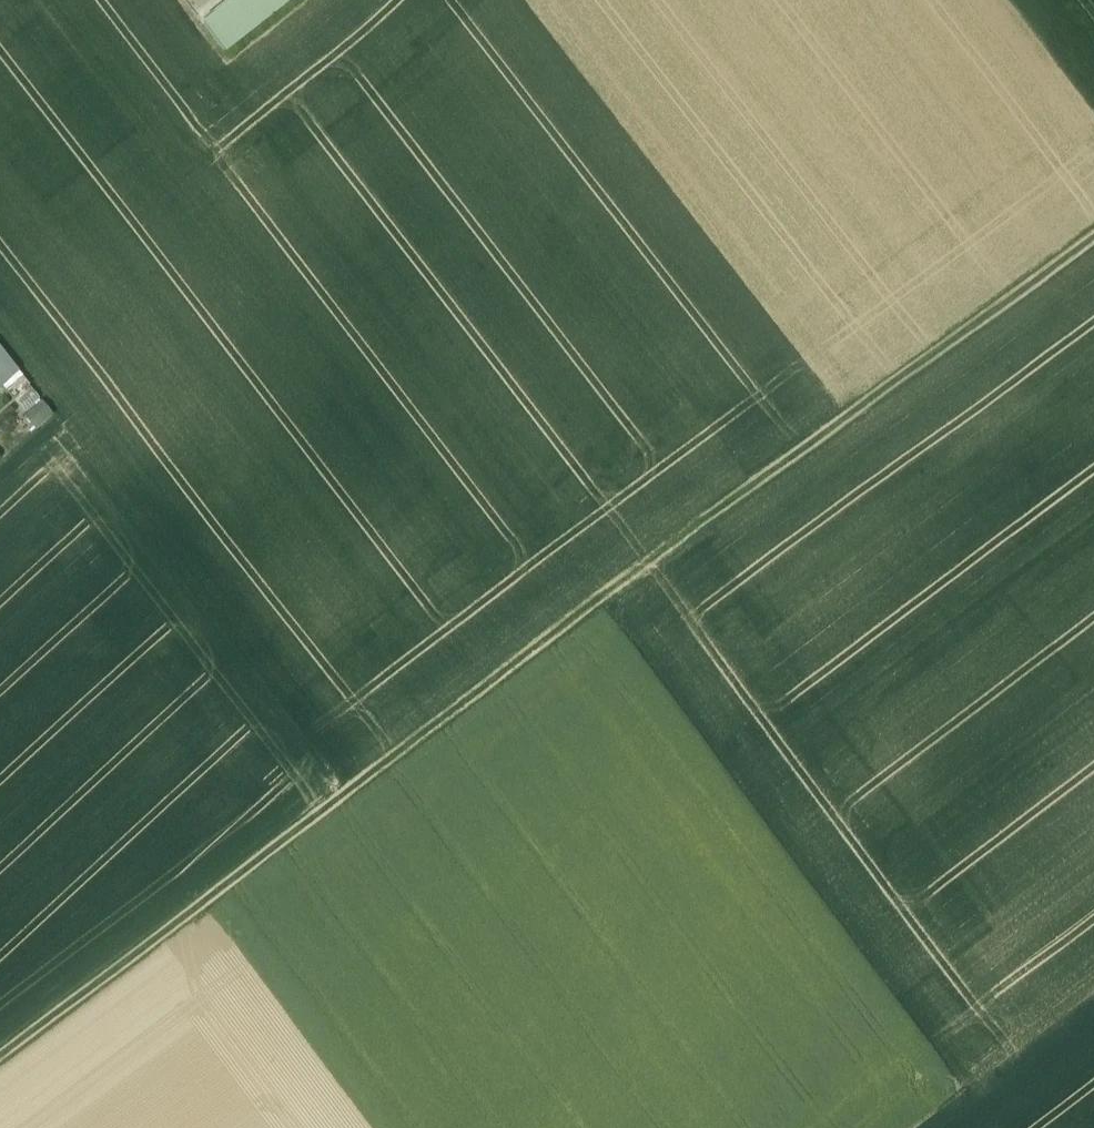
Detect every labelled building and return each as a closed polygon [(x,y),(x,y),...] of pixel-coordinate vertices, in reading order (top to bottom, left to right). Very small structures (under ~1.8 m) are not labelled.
[(204,24),(226,53),(294,0),(235,0),(204,24)] [(22,374),(0,346),(0,392),(22,374)]
